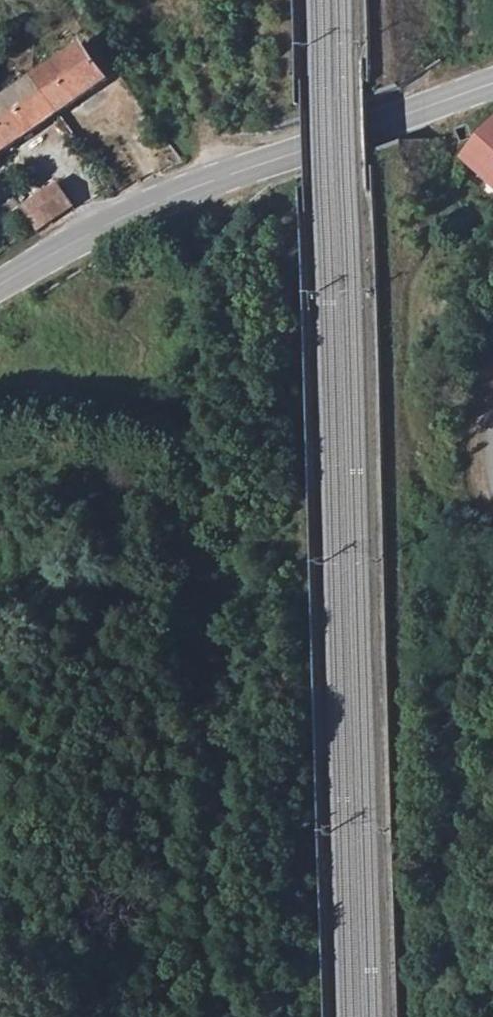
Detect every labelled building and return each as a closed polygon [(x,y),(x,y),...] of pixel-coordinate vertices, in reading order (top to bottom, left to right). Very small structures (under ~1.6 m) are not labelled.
[(41,74),(65,107),(113,74),(89,41),(41,74)] [(41,74),(0,103),(0,153),(65,107),(41,74)] [(470,155),(492,175),(492,129),(470,155)] [(27,205),(42,228),(77,204),(62,182),(27,205)]
